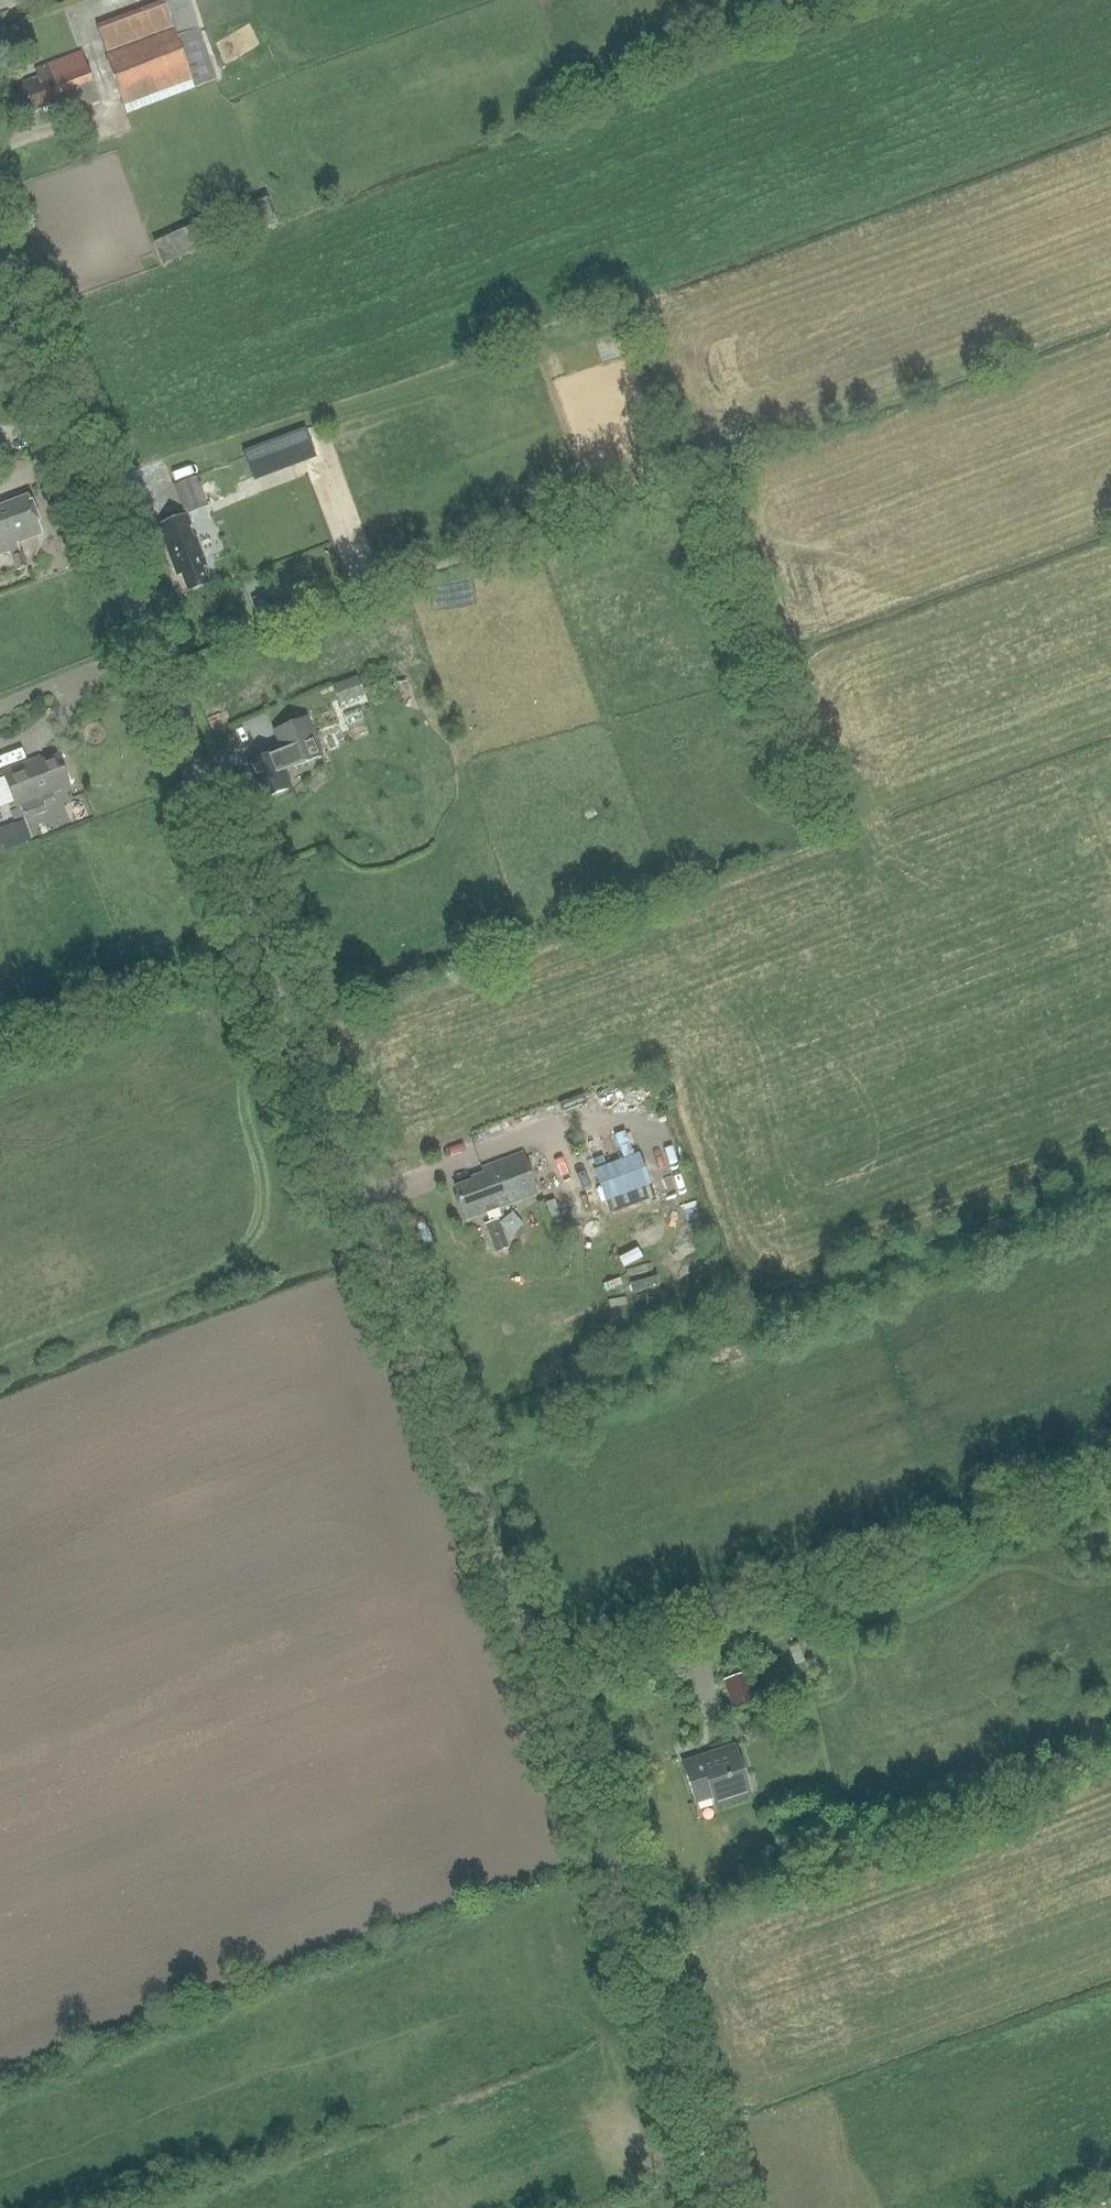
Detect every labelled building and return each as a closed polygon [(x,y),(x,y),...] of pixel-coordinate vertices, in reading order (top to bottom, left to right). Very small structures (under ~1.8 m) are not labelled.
[(97,24),(128,112),(217,81),(188,0),(167,0),(97,24)] [(62,115),(100,101),(81,52),(36,70),(39,77),(16,86),(27,114),(57,103),(62,115)] [(233,234),(275,218),(267,196),(224,212),(233,234)] [(153,240),(160,259),(205,242),(197,223),(153,240)] [(242,450),(253,480),(316,456),(305,426),(242,450)] [(175,484),(185,512),(207,504),(197,475),(175,484)] [(11,552),(18,571),(28,567),(19,543),(44,533),(30,496),(0,507),(0,556),(11,552)] [(158,527),(177,576),(181,575),(188,591),(208,584),(202,567),(206,565),(187,516),(158,527)] [(359,677),(333,687),(336,694),(341,706),(359,699),(366,696),(359,677)] [(275,731),(282,750),(248,763),(256,782),(262,799),(291,788),(284,771),(322,756),(308,718),(275,731)] [(45,813),(42,803),(55,799),(53,793),(70,787),(59,757),(38,765),(36,761),(5,772),(16,807),(21,805),(26,819),(45,813)] [(7,843),(31,835),(25,819),(2,827),(7,843)] [(641,1153),(594,1169),(606,1200),(652,1184),(641,1153)] [(454,1189),(466,1220),(537,1194),(522,1154),(482,1169),(481,1170),(484,1178),(454,1189)] [(498,1219),(486,1224),(496,1252),(509,1248),(498,1219)] [(750,1670),(723,1678),(732,1706),(759,1698),(750,1670)] [(680,1730),(683,1740),(693,1737),(690,1726),(680,1730)] [(733,1742),(681,1760),(696,1805),(712,1799),(715,1807),(751,1794),(733,1742)]
